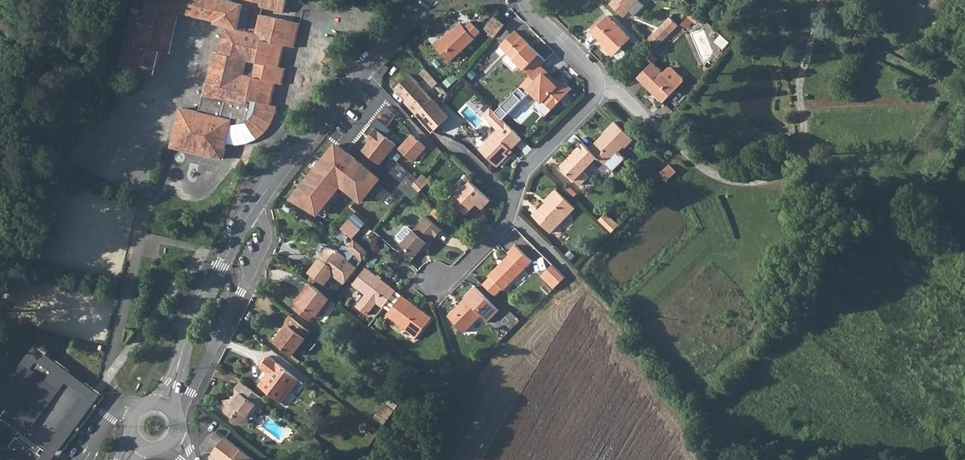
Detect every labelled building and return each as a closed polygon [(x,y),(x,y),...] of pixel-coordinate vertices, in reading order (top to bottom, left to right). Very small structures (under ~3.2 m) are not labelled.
[(121,66),(155,74),(160,51),(169,53),(174,33),(150,27),(156,0),(136,0),(121,66)] [(220,0),(156,0),(150,27),(174,33),(179,12),(216,20),(220,0)] [(272,119),(274,115),(275,112),(276,106),(270,105),(275,83),(281,84),(285,68),(279,66),(284,45),(294,47),(300,23),(261,14),(263,6),(284,11),(287,0),(235,0),(235,2),(228,0),(220,0),(216,20),(215,23),(225,25),(219,53),(214,51),(203,99),(202,104),(200,112),(180,107),(170,147),(187,151),(192,148),(203,151),(207,156),(223,159),(231,127),(237,128),(246,122),(256,138),(259,136),(263,132),(267,128),(270,124),(272,119)] [(610,4),(623,17),(629,11),(634,16),(645,5),(640,0),(614,0),(610,4)] [(702,16),(694,9),(688,16),(695,23),(702,16)] [(631,38),(608,15),(591,32),(607,47),(606,49),(613,57),(615,55),(622,48),(631,38)] [(488,32),(498,19),(495,16),(484,29),(488,32)] [(660,42),(678,25),(670,17),(653,35),(660,42)] [(495,37),(505,25),(498,19),(488,32),(495,37)] [(481,32),(472,22),(465,28),(461,23),(448,36),(447,35),(441,40),(440,38),(433,44),(450,62),(475,38),(474,38),(481,32)] [(541,65),(546,60),(515,30),(500,45),(531,75),(532,74),(541,65)] [(647,40),(655,48),(660,42),(653,35),(647,40)] [(622,48),(615,55),(620,60),(627,53),(622,48)] [(163,76),(169,53),(160,51),(155,74),(163,76)] [(664,73),(653,62),(638,77),(663,102),(684,82),(684,78),(672,67),(669,67),(664,73)] [(382,77),(390,68),(385,64),(378,72),(382,77)] [(541,65),(532,74),(537,80),(544,73),(557,86),(560,84),(541,65)] [(438,83),(426,69),(421,73),(433,87),(438,83)] [(479,79),(470,70),(464,76),(473,85),(479,79)] [(532,74),(531,75),(519,87),(525,93),(528,89),(539,99),(534,104),(546,116),(572,89),(565,82),(561,82),(560,84),(557,86),(544,73),(537,80),(532,74)] [(417,115),(434,100),(410,74),(396,88),(407,100),(405,102),(417,115)] [(449,86),(457,79),(453,74),(444,82),(449,86)] [(432,132),(449,117),(440,107),(434,100),(417,115),(432,132)] [(498,129),(485,143),(489,146),(483,152),(497,166),(508,155),(505,152),(508,149),(510,150),(522,138),(491,108),(484,115),(498,129)] [(615,122),(633,139),(636,136),(618,119),(615,122)] [(378,121),(375,126),(389,133),(392,128),(378,121)] [(590,149),(598,157),(607,166),(613,159),(612,158),(623,146),(625,147),(633,139),(615,122),(604,133),(605,134),(606,135),(598,143),(596,142),(590,149)] [(380,164),(396,144),(376,128),(369,136),(371,138),(369,142),(362,150),(380,164)] [(606,135),(605,134),(596,142),(598,143),(606,135)] [(413,162),(426,147),(413,135),(403,145),(407,148),(403,153),(413,162)] [(589,176),(584,171),(598,157),(590,149),(584,143),(575,152),(577,153),(570,161),(568,159),(561,166),(580,185),(589,176)] [(661,173),(668,180),(677,171),(670,164),(661,173)] [(357,198),(350,207),(355,212),(358,216),(366,222),(399,186),(387,175),(363,203),(357,198)] [(419,191),(428,182),(422,175),(413,185),(418,191),(419,191)] [(482,209),(490,200),(471,181),(457,195),(455,193),(450,199),(459,207),(464,202),(471,209),(477,203),(482,209)] [(406,193),(412,198),(418,191),(413,185),(406,193)] [(576,194),(569,187),(567,189),(574,196),(576,194)] [(551,232),(575,207),(557,189),(545,201),(546,201),(548,204),(541,211),(539,209),(533,215),(551,232)] [(548,204),(546,201),(539,209),(541,211),(548,204)] [(459,207),(466,214),(471,209),(464,202),(459,207)] [(612,232),(619,226),(606,213),(599,220),(612,232)] [(442,230),(426,216),(413,231),(402,242),(401,244),(415,256),(422,248),(427,243),(429,244),(442,230)] [(361,229),(350,218),(342,227),(353,238),(361,229)] [(402,242),(413,231),(408,226),(405,227),(397,236),(397,238),(402,242)] [(340,251),(338,250),(322,245),(317,251),(319,254),(322,256),(309,273),(325,285),(333,274),(345,283),(357,267),(348,261),(354,252),(363,259),(369,252),(355,240),(349,247),(348,245),(344,246),(340,251)] [(489,276),(490,277),(483,284),(495,296),(502,289),(504,290),(532,261),(515,245),(508,252),(510,254),(489,276)] [(566,277),(553,265),(545,274),(557,286),(566,277)] [(396,290),(367,267),(353,284),(366,294),(357,306),(368,315),(377,303),(383,307),(384,306),(396,290)] [(557,286),(545,274),(542,277),(554,289),(557,286)] [(314,315),(316,316),(330,298),(310,283),(305,289),(307,291),(303,296),(301,295),(296,301),(298,303),(301,305),(297,311),(310,321),(314,315)] [(499,310),(475,286),(464,297),(465,299),(459,305),(461,306),(457,310),(455,309),(448,316),(465,332),(482,315),(488,321),(498,312),(499,310)] [(396,290),(384,306),(390,311),(402,295),(396,290)] [(411,304),(412,303),(402,295),(390,311),(387,315),(416,338),(432,318),(422,310),(421,311),(411,304)] [(421,311),(422,310),(412,303),(411,304),(421,311)] [(276,342),(293,355),(311,331),(291,315),(285,322),(287,324),(289,325),(276,342)] [(287,324),(274,341),(276,342),(289,325),(287,324)] [(127,343),(135,332),(126,330),(123,343),(127,343)] [(313,350),(321,339),(313,333),(305,345),(313,350)] [(40,459),(53,459),(102,395),(35,345),(0,393),(0,403),(7,408),(41,362),(88,397),(46,452),(42,448),(38,453),(43,457),(40,459)] [(304,383),(269,356),(261,366),(269,373),(259,385),(286,406),(304,383)] [(88,397),(41,362),(7,408),(0,417),(22,434),(19,439),(16,437),(0,459),(40,459),(43,457),(38,453),(42,448),(46,452),(88,397)] [(268,401),(241,381),(235,388),(237,397),(238,397),(235,401),(232,399),(224,400),(225,412),(232,417),(232,421),(236,424),(249,422),(248,416),(256,405),(262,409),(268,401)] [(322,406),(315,401),(308,410),(315,415),(322,406)] [(384,402),(374,417),(384,425),(395,410),(384,402)] [(225,437),(213,453),(221,459),(255,459),(225,437)]
